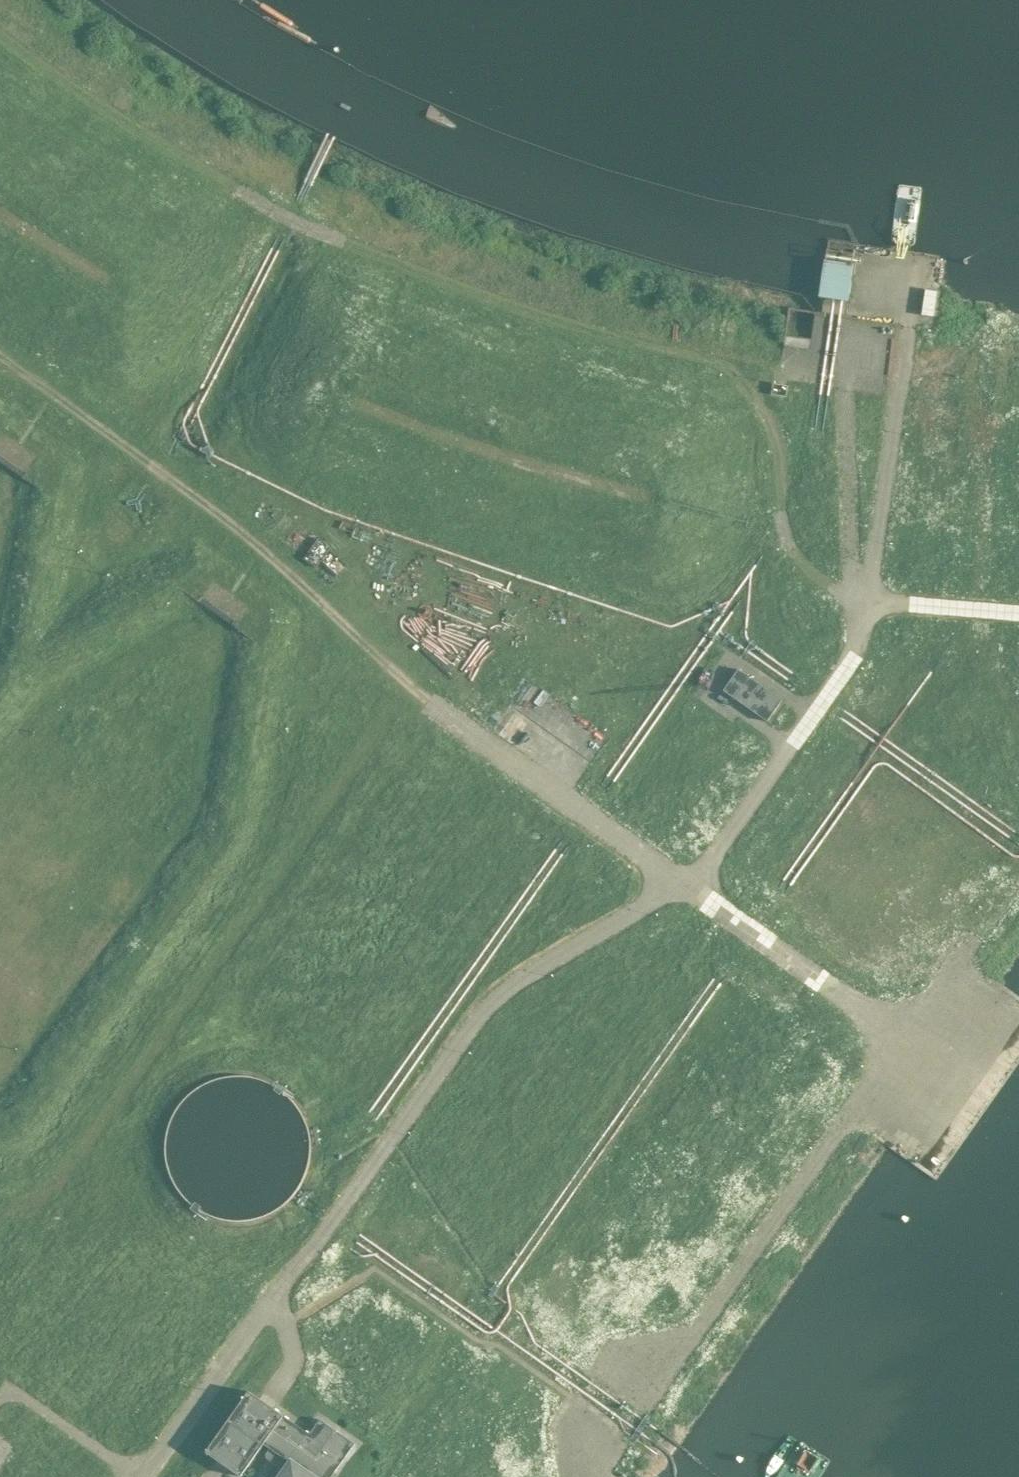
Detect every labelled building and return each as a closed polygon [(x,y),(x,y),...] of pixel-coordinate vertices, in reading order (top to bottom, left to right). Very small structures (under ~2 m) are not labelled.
[(854,263),(825,259),(821,282),(819,295),(836,298),(844,299),(849,300),(854,263)] [(770,380),(769,391),(784,394),(786,383),(770,380)] [(283,537),(292,521),(281,515),(272,531),(283,537)] [(766,719),(781,698),(737,667),(722,688),(766,719)] [(514,702),(528,686),(515,674),(501,689),(514,702)] [(266,1456),(270,1459),(274,1461),(278,1461),(282,1455),(288,1459),(275,1476),(329,1476),(330,1476),(335,1476),(337,1473),(334,1471),(354,1442),(319,1418),(309,1432),(277,1410),(268,1403),(257,1395),(248,1389),(205,1450),(216,1458),(225,1464),(233,1470),(240,1474),(263,1442),(269,1446),(265,1452),(266,1456)]
